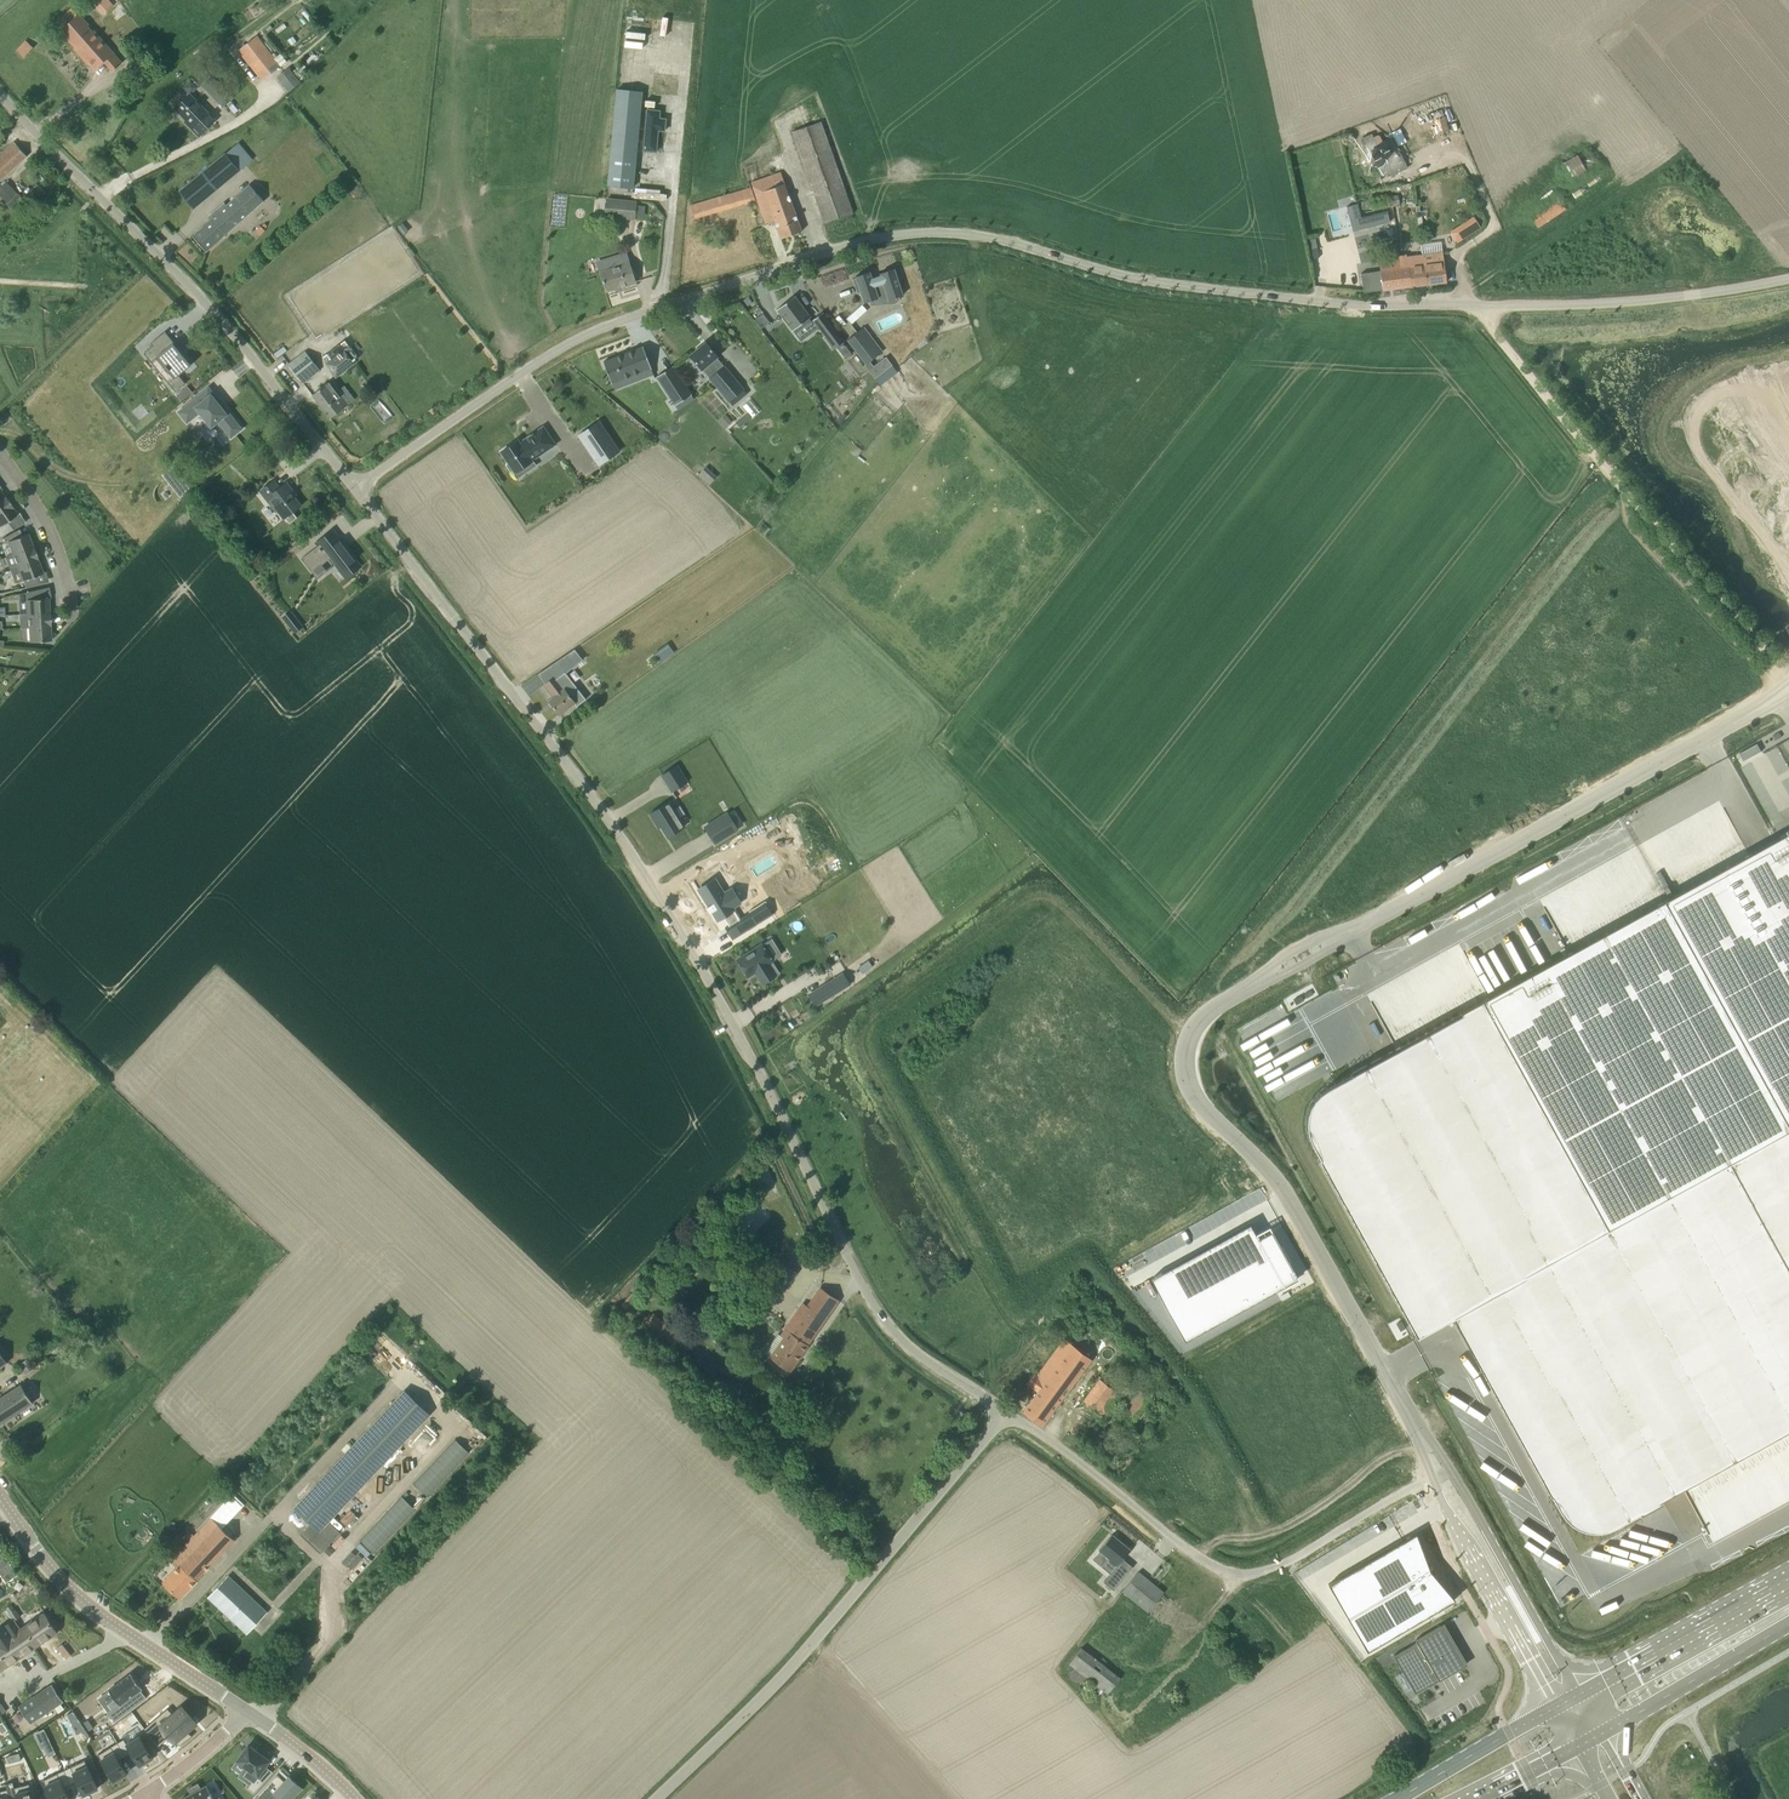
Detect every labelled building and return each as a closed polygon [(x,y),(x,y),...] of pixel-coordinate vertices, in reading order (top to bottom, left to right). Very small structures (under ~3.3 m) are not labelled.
[(100,14),(112,6),(108,0),(90,0),(100,14)] [(88,25),(90,24),(87,20),(85,21),(79,14),(77,16),(71,9),(54,24),(75,48),(74,49),(84,60),(85,59),(95,70),(104,62),(113,71),(123,62),(95,30),(93,31),(88,25)] [(263,80),(280,66),(256,36),(239,50),(263,80)] [(33,47),(26,41),(16,51),(23,58),(33,47)] [(289,68),(277,77),(289,91),(301,81),(289,68)] [(202,86),(223,108),(233,97),(212,75),(202,86)] [(190,80),(193,83),(192,84),(196,88),(201,83),(197,79),(196,80),(193,77),(190,80)] [(632,188),(641,92),(617,89),(608,186),(632,188)] [(188,124),(199,136),(215,121),(190,95),(176,108),(189,123),(188,124)] [(792,131),(824,223),(853,213),(821,122),(792,131)] [(665,140),(666,133),(640,130),(640,138),(665,140)] [(1372,166),(1376,167),(1380,177),(1387,174),(1390,175),(1407,168),(1393,137),(1376,145),(1371,134),(1363,138),(1369,151),(1367,155),(1367,159),(1369,163),(1372,166)] [(226,153),(180,192),(193,209),(239,170),(239,169),(252,159),(239,143),(226,153)] [(27,156),(17,144),(0,159),(0,180),(27,156)] [(1581,159),(1578,153),(1564,161),(1573,179),(1599,164),(1592,153),(1581,159)] [(781,238),(802,231),(781,172),(751,183),(765,223),(775,220),(781,238)] [(7,182),(0,188),(0,196),(18,215),(28,205),(7,182)] [(206,252),(264,200),(250,185),(227,205),(225,203),(208,217),(211,220),(193,236),(206,252)] [(755,200),(751,187),(690,205),(694,218),(755,200)] [(1369,199),(1370,200),(1360,202),(1361,210),(1371,209),(1371,210),(1398,205),(1397,195),(1369,199)] [(1566,197),(1561,200),(1558,196),(1530,215),(1538,227),(1567,208),(1565,206),(1570,202),(1566,197)] [(605,217),(635,220),(636,200),(606,197),(605,217)] [(1357,204),(1346,206),(1353,232),(1364,229),(1390,222),(1389,220),(1387,211),(1361,218),(1360,215),(1357,204)] [(1482,227),(1475,217),(1468,222),(1469,224),(1458,231),(1463,240),(1482,227)] [(1426,285),(1446,282),(1441,241),(1421,244),(1422,254),(1426,285)] [(1398,256),(1399,262),(1400,268),(1404,268),(1408,267),(1410,286),(1410,287),(1426,285),(1422,254),(1406,256),(1406,255),(1398,256)] [(606,291),(635,282),(628,258),(618,261),(619,267),(600,273),(606,291)] [(1408,267),(1404,268),(1400,268),(1399,262),(1388,263),(1388,264),(1380,265),(1381,271),(1370,272),(1373,291),(1383,290),(1410,286),(1408,267)] [(857,293),(861,292),(865,303),(870,301),(871,305),(894,303),(896,303),(898,301),(899,299),(899,297),(903,295),(894,269),(880,273),(881,275),(872,278),(869,272),(856,276),(856,278),(853,279),(857,293)] [(811,333),(819,328),(826,336),(835,329),(822,313),(813,320),(814,320),(812,322),(809,318),(810,317),(795,296),(777,309),(793,330),(803,323),(811,333)] [(861,304),(845,318),(851,324),(866,310),(861,304)] [(848,339),(866,364),(882,352),(864,327),(848,339)] [(159,343),(154,348),(161,356),(164,353),(182,374),(197,361),(178,340),(174,343),(166,333),(157,341),(159,343)] [(743,389),(724,366),(723,368),(715,359),(718,356),(706,342),(690,356),(702,370),(702,369),(710,378),(710,379),(729,401),(743,389)] [(852,354),(843,343),(837,347),(846,359),(852,354)] [(645,346),(603,362),(611,382),(624,377),(626,382),(640,377),(639,374),(654,368),(645,346)] [(335,377),(354,363),(344,350),(325,363),(335,377)] [(289,364),(303,383),(320,370),(306,352),(289,364)] [(868,370),(875,378),(892,365),(886,357),(868,370)] [(658,375),(677,404),(691,395),(672,366),(658,375)] [(335,387),(330,381),(312,395),(330,419),(344,408),(331,390),(335,387)] [(209,387),(179,410),(187,420),(200,410),(212,425),(219,420),(231,436),(242,427),(209,387)] [(731,421),(726,416),(720,421),(726,427),(731,421)] [(599,465),(619,452),(599,422),(579,435),(599,465)] [(523,467),(526,472),(536,466),(532,460),(555,444),(543,427),(520,443),(518,440),(501,452),(509,463),(507,465),(511,471),(514,470),(515,473),(523,467)] [(714,474),(706,482),(709,485),(717,477),(714,474)] [(280,487),(274,480),(260,491),(276,512),(278,511),(284,519),(301,506),(290,492),(292,490),(286,482),(280,487)] [(237,488),(225,498),(231,506),(243,496),(237,488)] [(9,502),(0,490),(0,508),(9,502)] [(13,529),(7,521),(17,514),(9,502),(0,508),(0,537),(13,529)] [(8,542),(13,554),(33,546),(28,533),(22,536),(19,529),(3,538),(5,543),(8,542)] [(316,543),(328,558),(330,557),(346,577),(360,567),(344,545),(341,548),(330,533),(316,543)] [(313,577),(332,564),(317,544),(299,557),(313,577)] [(38,559),(33,546),(13,554),(18,567),(38,559)] [(38,560),(38,559),(18,567),(23,581),(43,573),(38,560)] [(27,600),(28,614),(50,612),(49,612),(48,598),(39,598),(38,589),(18,594),(18,601),(27,600)] [(51,626),(50,612),(28,614),(29,627),(51,626)] [(287,623),(295,633),(302,626),(295,617),(287,623)] [(51,626),(29,627),(29,642),(51,640),(50,626),(51,626)] [(668,644),(652,652),(657,662),(672,654),(668,644)] [(549,701),(559,714),(575,702),(562,686),(570,680),(576,687),(584,681),(573,666),(565,672),(565,673),(557,680),(555,677),(545,685),(554,697),(549,701)] [(688,782),(677,765),(662,775),(672,792),(688,782)] [(684,827),(669,802),(650,814),(659,828),(662,826),(668,837),(684,827)] [(728,813),(705,827),(715,844),(738,829),(728,813)] [(1665,901),(1788,1123),(1788,833),(1750,855),(1749,855),(1665,901)] [(716,882),(699,892),(708,908),(706,909),(710,915),(712,914),(717,923),(723,920),(728,929),(735,925),(742,937),(772,920),(765,907),(738,922),(733,914),(734,914),(716,882)] [(1486,999),(1612,1228),(1746,1154),(1788,1131),(1788,1123),(1665,901),(1570,953),(1570,954),(1486,999)] [(757,971),(759,976),(758,976),(763,984),(776,975),(769,964),(773,961),(762,944),(737,959),(748,977),(757,971)] [(824,984),(816,989),(823,1001),(851,984),(845,975),(826,986),(824,984)] [(1309,1122),(1309,1125),(1309,1128),(1309,1131),(1309,1134),(1310,1137),(1311,1139),(1312,1142),(1320,1157),(1319,1158),(1417,1337),(1453,1317),(1468,1345),(1628,1256),(1612,1228),(1486,999),(1400,1047),(1351,1074),(1352,1075),(1335,1084),(1333,1085),(1330,1087),(1327,1088),(1325,1090),(1323,1092),(1321,1094),(1319,1097),(1317,1099),(1315,1102),(1314,1104),(1313,1107),(1311,1110),(1310,1113),(1310,1116),(1309,1119),(1309,1122)] [(1746,1154),(1788,1231),(1788,1131),(1746,1154)] [(1468,1345),(1550,1495),(1551,1494),(1560,1509),(1562,1512),(1564,1514),(1566,1516),(1568,1518),(1571,1519),(1574,1521),(1576,1522),(1579,1524),(1582,1525),(1585,1525),(1588,1526),(1591,1527),(1594,1527),(1597,1527),(1600,1527),(1603,1527),(1606,1526),(1609,1526),(1612,1525),(1615,1524),(1618,1523),(1620,1522),(1623,1520),(1638,1512),(1639,1513),(1788,1430),(1788,1231),(1746,1154),(1612,1228),(1628,1256),(1468,1345)] [(1258,1213),(1159,1266),(1192,1328),(1305,1267),(1278,1218),(1265,1226),(1258,1213)] [(774,1270),(768,1279),(781,1288),(787,1279),(794,1269),(782,1261),(781,1260),(774,1270)] [(790,1370),(839,1300),(820,1287),(808,1306),(803,1303),(785,1329),(789,1332),(771,1357),(790,1370)] [(708,1322),(702,1329),(715,1341),(721,1334),(708,1322)] [(1038,1391),(1023,1412),(1042,1425),(1091,1359),(1065,1339),(1037,1376),(1034,1374),(1027,1383),(1038,1391)] [(1127,1389),(1105,1372),(1082,1402),(1106,1419),(1127,1391),(1126,1390),(1127,1389)] [(33,1403),(21,1384),(0,1398),(0,1424),(33,1403)] [(1139,1390),(1120,1413),(1136,1425),(1154,1402),(1139,1390)] [(295,1508),(311,1523),(301,1534),(321,1553),(340,1532),(328,1520),(429,1413),(406,1391),(295,1508)] [(456,1439),(414,1484),(427,1496),(469,1452),(456,1439)] [(402,1496),(360,1541),(373,1553),(415,1509),(402,1496)] [(196,1579),(234,1539),(211,1518),(171,1561),(177,1567),(163,1582),(180,1597),(197,1580),(196,1579)] [(1418,1531),(1328,1580),(1347,1614),(1431,1568),(1423,1544),(1418,1531)] [(1101,1552),(1111,1560),(1104,1568),(1113,1575),(1109,1579),(1117,1586),(1130,1570),(1122,1564),(1133,1551),(1114,1536),(1101,1552)] [(5,1583),(17,1574),(0,1549),(0,1575),(5,1583)] [(1431,1568),(1347,1614),(1366,1649),(1456,1599),(1447,1589),(1431,1568)] [(1148,1611),(1164,1592),(1138,1572),(1122,1591),(1148,1611)] [(229,1577),(209,1597),(247,1632),(266,1612),(229,1577)] [(14,1620),(20,1616),(12,1604),(6,1608),(14,1620)] [(14,1620),(0,1628),(0,1670),(57,1632),(45,1613),(42,1615),(38,1609),(23,1618),(28,1624),(20,1629),(14,1620)] [(1440,1625),(1415,1640),(1416,1642),(1393,1655),(1415,1693),(1438,1680),(1439,1681),(1464,1666),(1440,1625)] [(1069,1664),(1074,1668),(1069,1674),(1097,1697),(1102,1690),(1107,1694),(1118,1679),(1081,1649),(1069,1664)] [(131,1673),(109,1690),(120,1704),(124,1701),(130,1710),(145,1699),(138,1690),(142,1687),(131,1673)] [(64,1701),(53,1683),(19,1704),(31,1722),(64,1701)] [(78,1705),(74,1707),(79,1715),(83,1712),(78,1705)] [(156,1718),(144,1728),(157,1747),(170,1736),(175,1741),(176,1740),(180,1745),(192,1736),(187,1730),(195,1724),(191,1719),(192,1718),(182,1706),(173,1714),(161,1724),(156,1719),(157,1719),(156,1718)] [(0,1729),(0,1730),(2,1733),(8,1729),(5,1725),(0,1729)] [(124,1738),(117,1742),(125,1755),(131,1751),(140,1765),(146,1761),(147,1762),(153,1759),(152,1757),(153,1756),(140,1735),(127,1743),(124,1738)] [(114,1751),(101,1759),(114,1780),(127,1772),(119,1759),(125,1755),(117,1742),(111,1746),(114,1751)] [(248,1745),(238,1760),(249,1768),(243,1775),(252,1782),(248,1788),(254,1792),(273,1771),(265,1766),(269,1760),(256,1751),(257,1749),(251,1745),(250,1746),(248,1745)] [(71,1766),(64,1769),(71,1783),(77,1780),(84,1794),(98,1787),(87,1765),(73,1771),(71,1766)] [(46,1784),(52,1797),(50,1797),(51,1798),(70,1798),(64,1786),(71,1783),(64,1769),(57,1772),(60,1778),(46,1784)] [(256,1798),(257,1798),(270,1798),(271,1798),(272,1798),(291,1798),(301,1788),(294,1781),(293,1781),(293,1782),(288,1778),(287,1779),(285,1781),(277,1774),(256,1798)] [(181,1798),(214,1798),(206,1785),(201,1788),(198,1783),(188,1789),(191,1794),(181,1798)] [(7,1789),(10,1798),(34,1798),(31,1788),(16,1792),(14,1787),(7,1789)] [(0,1796),(0,1798),(10,1798),(7,1789),(0,1790),(2,1796),(0,1796)]
